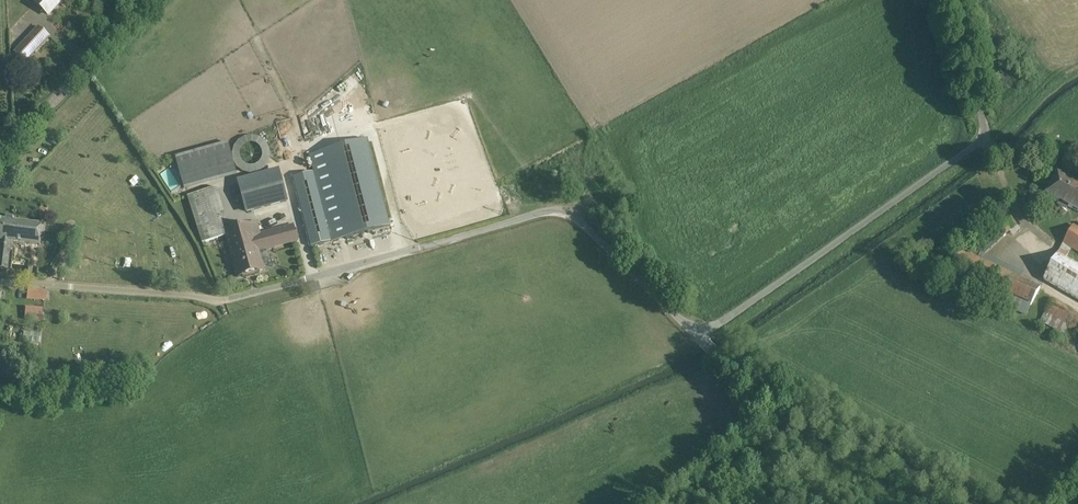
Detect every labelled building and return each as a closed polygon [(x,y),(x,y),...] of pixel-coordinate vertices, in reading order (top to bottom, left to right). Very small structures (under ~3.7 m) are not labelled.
[(35,3),(37,5),(48,14),(61,0),(32,0),(35,3)] [(27,40),(16,53),(26,62),(37,49),(49,37),(44,32),(39,28),(27,40)] [(323,98),(306,111),(317,126),(330,117),(325,110),(330,106),(331,106),(342,98),(335,89),(322,98),(323,98)] [(368,141),(309,156),(314,173),(313,173),(331,243),(390,228),(368,141)] [(228,144),(176,158),(183,184),(235,170),(228,144)] [(235,170),(183,184),(185,192),(237,178),(235,170)] [(278,172),(239,183),(246,212),(257,209),(252,191),(271,185),(276,204),(286,201),(278,172)] [(331,243),(313,173),(293,178),(311,248),(331,243)] [(1057,174),(1047,194),(1077,211),(1077,185),(1057,174)] [(271,185),(252,191),(257,209),(276,204),(271,185)] [(214,189),(197,194),(207,224),(222,220),(214,189)] [(207,224),(197,194),(187,197),(202,243),(212,240),(207,224)] [(41,208),(40,215),(47,216),(48,209),(41,208)] [(1006,214),(994,225),(1004,236),(1016,224),(1006,214)] [(0,220),(0,241),(0,269),(9,270),(12,243),(41,246),(44,224),(6,219),(6,220),(0,220)] [(222,220),(207,224),(212,240),(226,236),(225,232),(226,232),(222,220)] [(226,232),(225,232),(226,236),(237,277),(263,271),(258,251),(296,241),(297,241),(293,226),(260,234),(257,224),(251,225),(250,225),(250,226),(226,232)] [(994,225),(963,253),(978,259),(1004,236),(994,225)] [(1043,279),(1077,298),(1077,266),(1065,259),(1072,247),(1077,251),(1077,228),(1073,225),(1043,279)] [(978,259),(963,253),(949,266),(990,285),(992,286),(1031,303),(1039,288),(978,259)] [(1031,303),(992,286),(987,297),(1026,314),(1031,303)] [(46,302),(49,289),(35,287),(33,300),(46,302)] [(1052,299),(1045,311),(1077,330),(1077,314),(1052,299)] [(25,307),(25,320),(44,320),(44,308),(25,307)]
